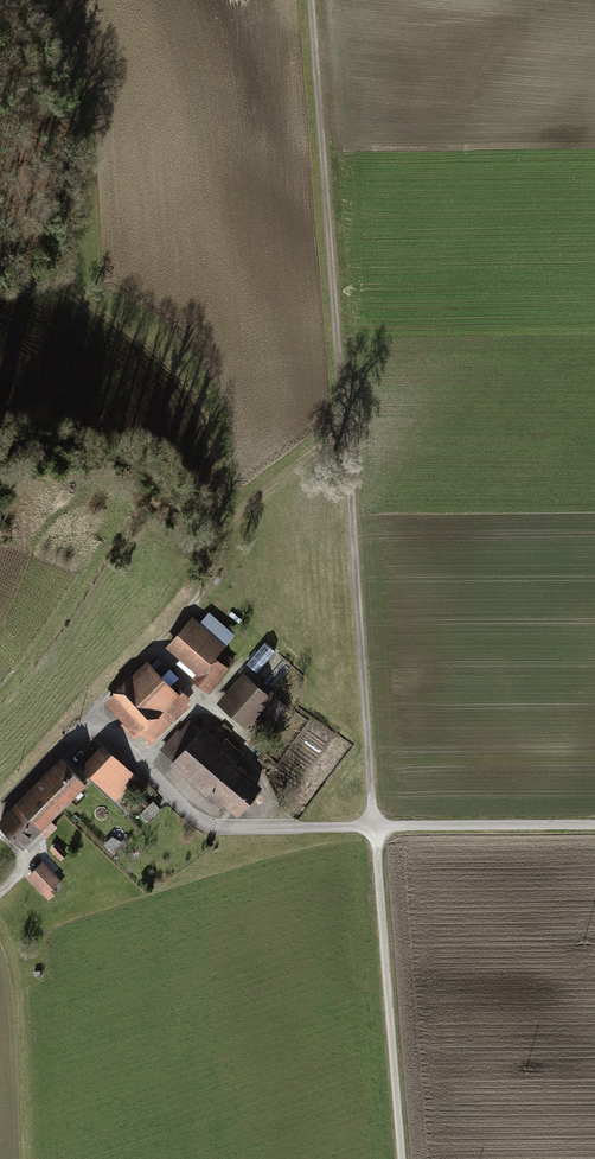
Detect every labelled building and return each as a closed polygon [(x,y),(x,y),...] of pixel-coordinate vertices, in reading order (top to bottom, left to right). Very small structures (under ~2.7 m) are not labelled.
[(227,647),(192,617),(166,648),(182,662),(179,665),(210,693),(234,665),(221,654),(227,647)] [(274,653),(259,640),(238,663),(253,677),(274,653)] [(194,703),(149,657),(102,703),(136,738),(141,733),(152,744),(194,703)] [(248,730),(274,700),(245,674),(219,704),(248,730)] [(289,710),(276,700),(263,718),(276,728),(289,710)] [(161,751),(238,821),(266,790),(238,764),(245,756),(227,740),(223,744),(204,727),(201,732),(189,721),(161,751)] [(140,780),(105,745),(82,768),(118,803),(140,780)] [(62,761),(0,823),(0,828),(29,857),(59,827),(53,822),(88,786),(62,761)] [(153,801),(140,813),(150,823),(163,811),(153,801)] [(44,863),(28,880),(49,901),(66,884),(44,863)]
